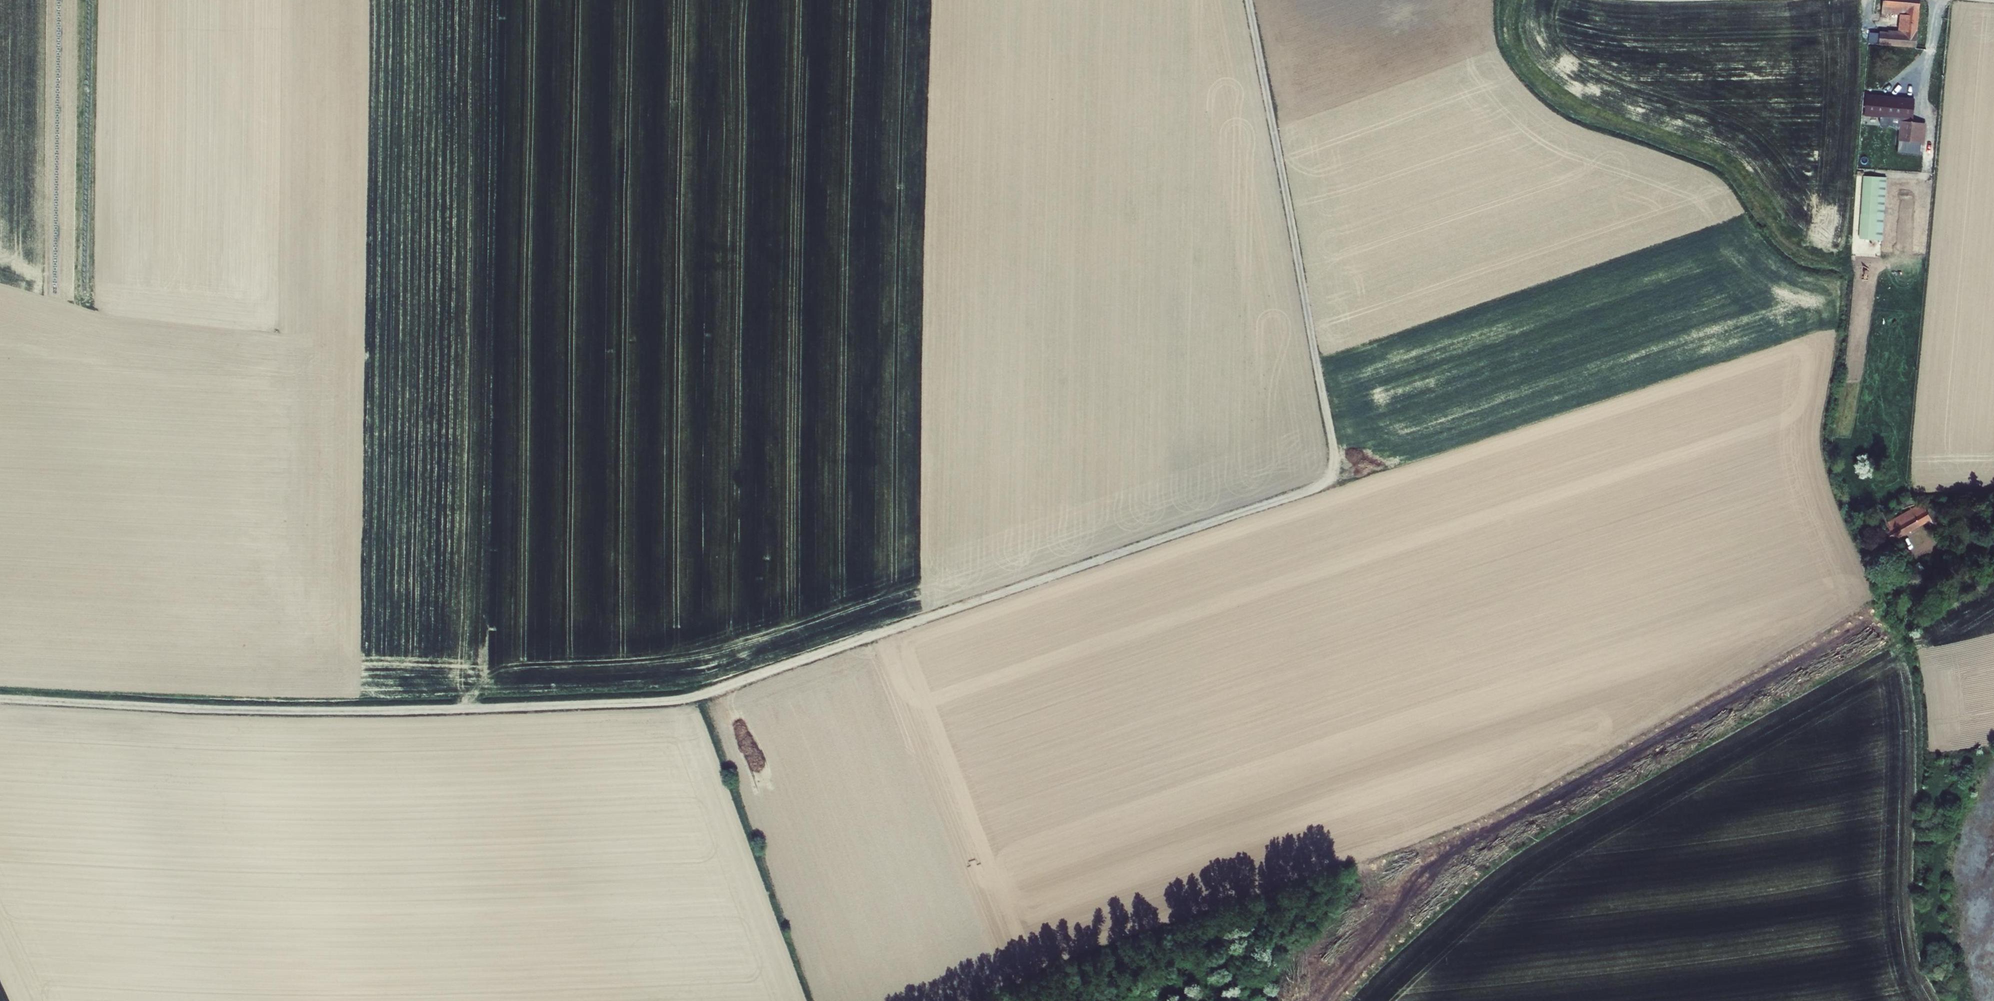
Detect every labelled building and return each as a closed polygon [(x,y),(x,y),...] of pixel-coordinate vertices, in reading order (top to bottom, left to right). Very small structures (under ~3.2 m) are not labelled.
[(1878,45),(1916,48),(1919,0),(1882,0),(1881,13),(1900,15),(1899,31),(1888,31),(1888,32),(1879,31),(1878,45)] [(1866,94),(1864,116),(1880,118),(1879,125),(1880,126),(1882,128),(1883,128),(1885,128),(1886,128),(1887,127),(1889,126),(1899,130),(1898,141),(1921,143),(1923,123),(1912,122),(1914,99),(1866,94)] [(1860,158),(1859,166),(1871,167),(1872,158),(1860,158)] [(1862,176),(1858,239),(1883,241),(1887,178),(1862,176)] [(1914,497),(1897,500),(1899,506),(1902,505),(1903,509),(1915,505),(1914,497)] [(1931,520),(1924,507),(1922,503),(1887,523),(1882,513),(1880,513),(1877,506),(1870,508),(1882,530),(1883,529),(1891,543),(1931,520)] [(1924,507),(1931,520),(1933,523),(1940,519),(1931,504),(1924,507)]
